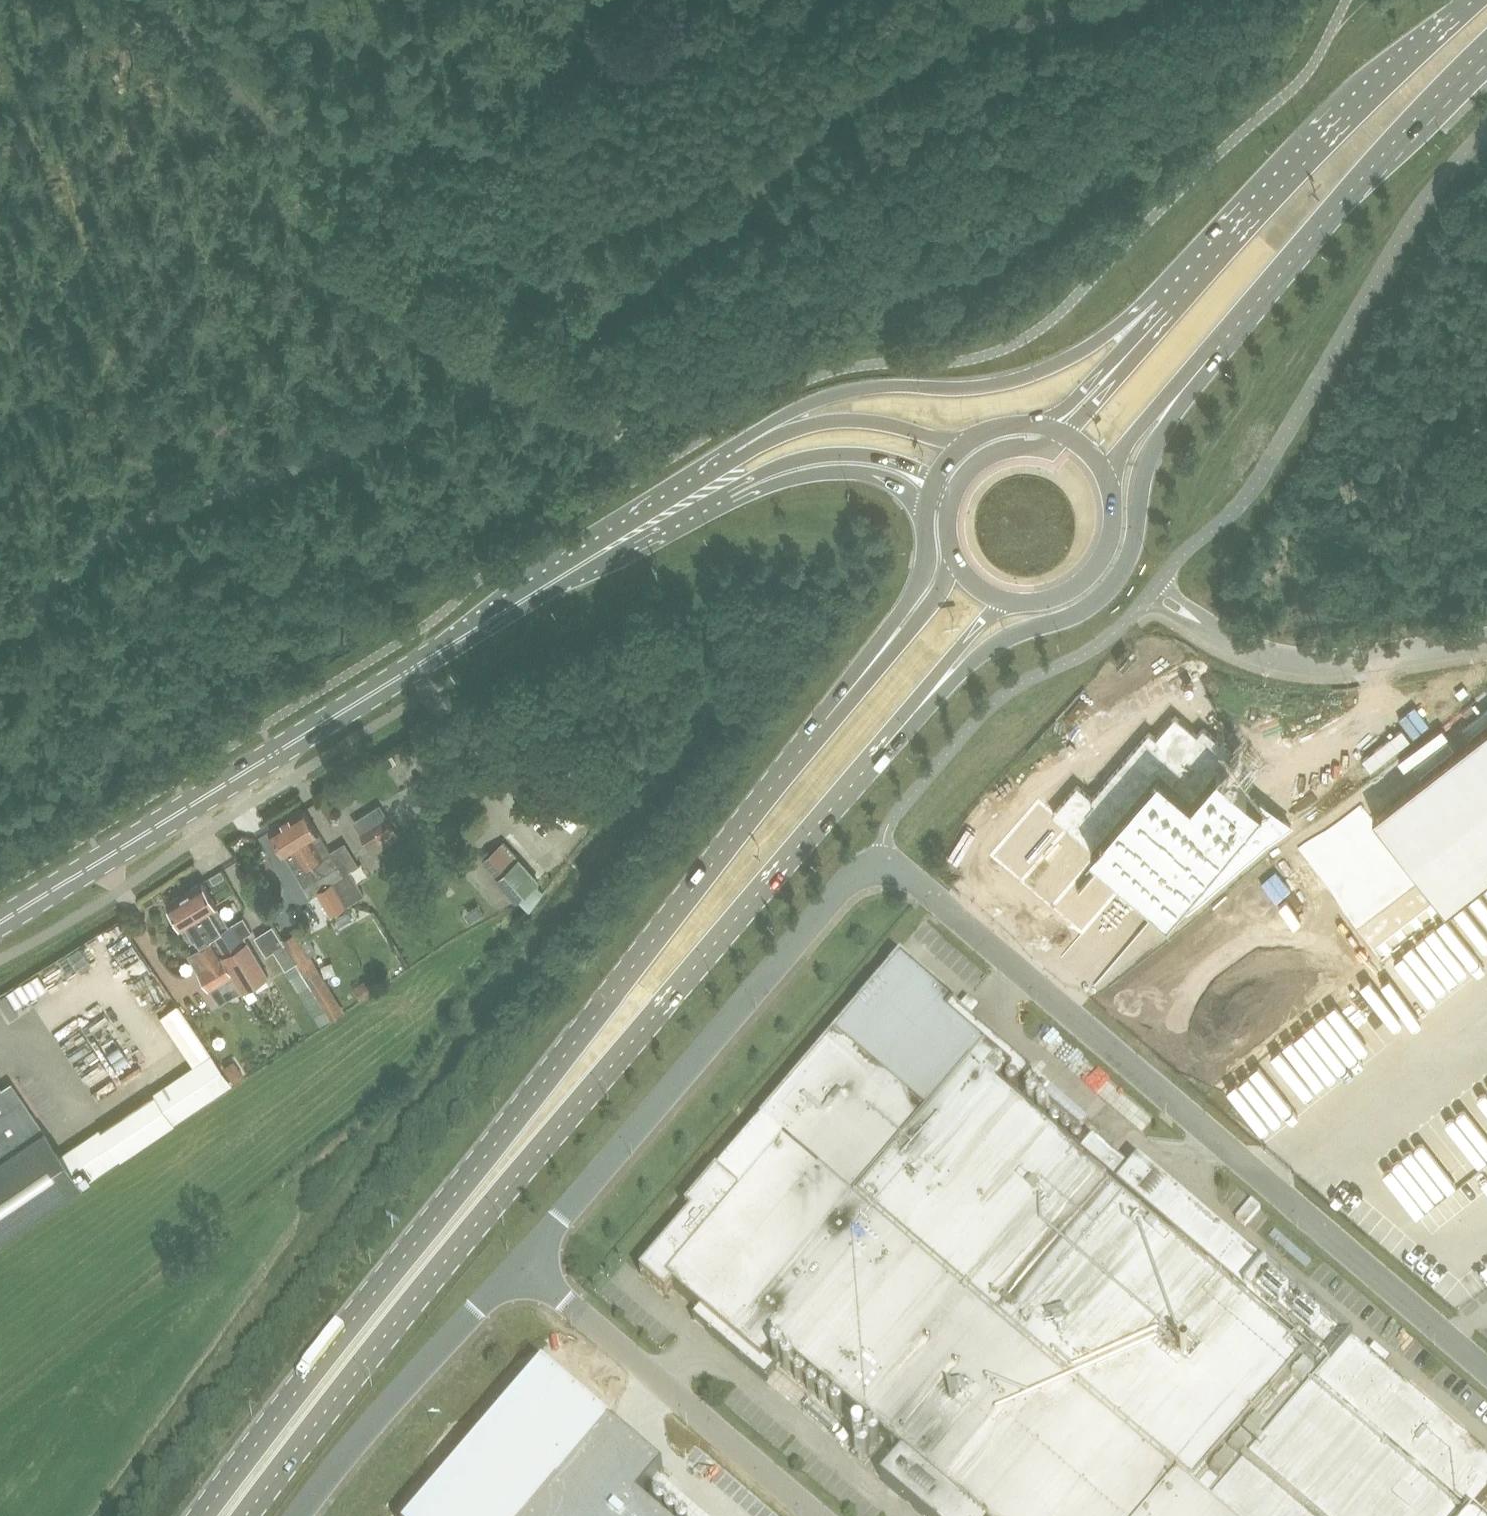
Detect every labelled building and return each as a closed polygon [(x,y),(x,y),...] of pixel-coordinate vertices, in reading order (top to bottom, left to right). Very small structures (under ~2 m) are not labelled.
[(1188,907),(1293,826),(1285,819),(1283,821),(1219,765),(1230,752),(1231,752),(1233,750),(1203,724),(1201,727),(1197,732),(1175,712),(1156,735),(1151,731),(1151,730),(1149,728),(1092,794),(1077,782),(1056,806),(1057,806),(1053,811),(1038,798),(990,854),(1082,934),(1130,879),(1168,913),(1179,900),(1188,907)] [(1372,815),(1446,910),(1486,878),(1486,726),(1372,815)] [(393,763),(389,756),(381,761),(386,768),(393,763)] [(394,830),(379,805),(352,822),(367,846),(394,830)] [(363,895),(335,849),(329,852),(303,808),(286,818),(313,863),(313,864),(338,909),(363,895)] [(329,914),(338,909),(313,864),(313,863),(286,818),(269,828),(310,896),(316,892),(329,914)] [(538,881),(503,842),(483,860),(518,899),(538,881)] [(218,879),(226,900),(235,897),(227,876),(218,879)] [(202,881),(185,892),(212,935),(211,935),(224,955),(245,942),(247,940),(244,935),(252,930),(244,916),(233,923),(230,924),(202,881)] [(185,892),(167,903),(189,939),(192,937),(197,944),(211,935),(212,935),(185,892)] [(487,916),(483,909),(465,919),(468,926),(487,916)] [(299,925),(279,938),(283,944),(294,963),(320,1004),(334,995),(308,953),(314,949),(299,925)] [(245,942),(224,955),(232,968),(246,990),(271,974),(249,939),(247,940),(245,942)] [(222,956),(221,958),(212,941),(198,950),(188,955),(209,991),(233,975),(222,956)] [(283,944),(273,950),(285,969),(294,963),(283,944)] [(641,1275),(666,1296),(674,1288),(700,1311),(692,1319),(766,1381),(776,1370),(765,1360),(777,1347),(903,1454),(881,1480),(923,1515),(1473,1515),(1486,1500),(1486,1461),(1139,1164),(1132,1172),(1093,1139),(1079,1156),(1022,1108),(1031,1097),(1024,1091),(1015,1102),(998,1087),(1010,1074),(1021,1083),(1031,1071),(974,1022),(975,1022),(959,1008),(914,970),(901,960),(891,971),(686,1210),(692,1215),(641,1275)] [(372,991),(365,980),(354,987),(361,998),(372,991)] [(15,995),(26,1013),(37,1007),(26,988),(15,995)] [(261,999),(269,1012),(285,1003),(277,990),(261,999)] [(4,1001),(14,1020),(24,1014),(15,996),(4,1001)] [(78,1016),(58,1035),(66,1043),(85,1024),(78,1016)] [(242,1075),(235,1064),(230,1063),(223,1067),(232,1081),(242,1075)] [(0,1238),(4,1235),(43,1209),(77,1187),(60,1160),(16,1090),(4,1088),(1,1090),(0,1087),(0,1238)] [(153,1097),(98,1134),(116,1161),(171,1125),(153,1097)] [(638,1505),(664,1474),(582,1404),(583,1404),(544,1370),(419,1515),(651,1515),(638,1505)]
